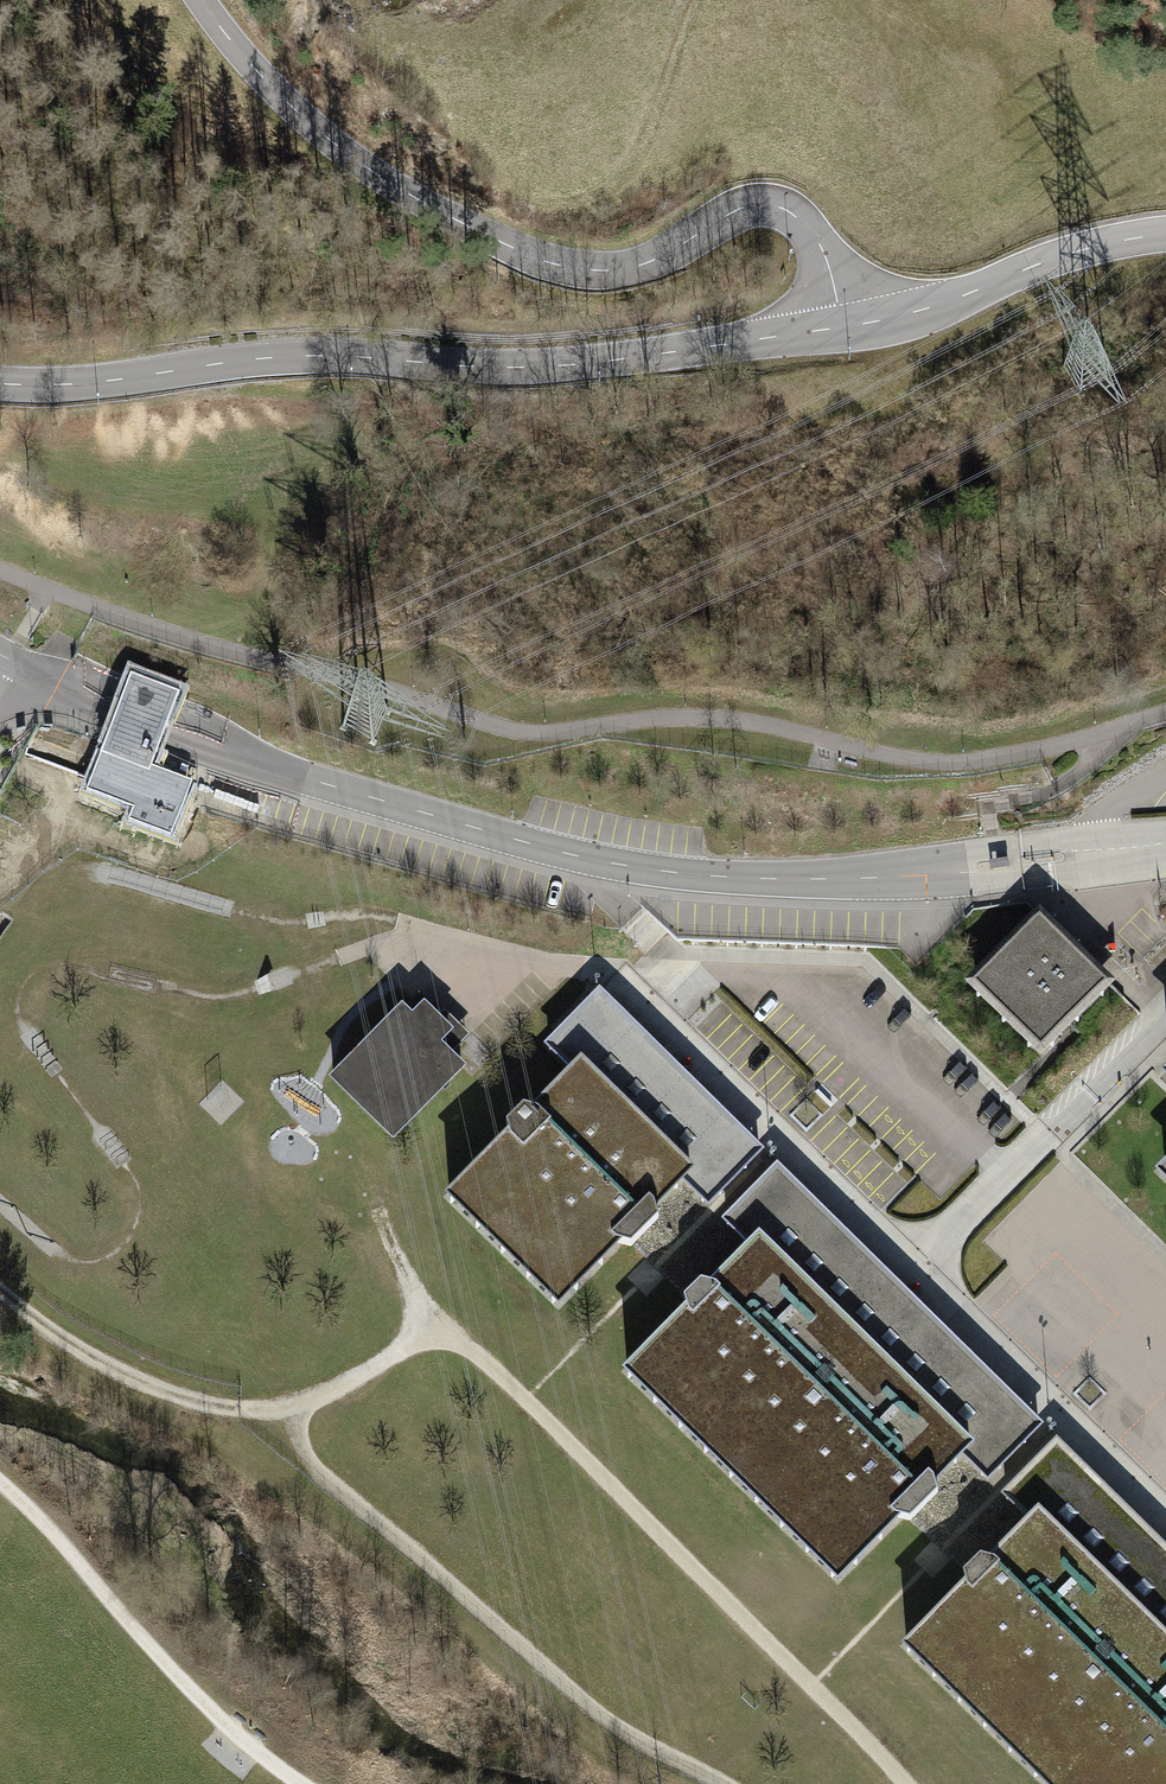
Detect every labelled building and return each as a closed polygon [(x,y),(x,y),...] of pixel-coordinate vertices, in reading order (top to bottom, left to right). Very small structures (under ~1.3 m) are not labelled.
[(1040,919),(976,984),(1040,1047),(1104,982),(1051,930),(1040,919)] [(554,1045),(578,1069),(580,1067),(582,1069),(626,1025),(599,998),(554,1045)] [(402,1009),(333,1079),(393,1137),(462,1067),(449,1055),(437,1043),(448,1031),(435,1018),(424,1007),(412,1019),(402,1009)] [(444,1010),(435,1018),(448,1031),(437,1043),(449,1055),(470,1035),(444,1010)] [(626,1025),(582,1069),(686,1170),(683,1172),(708,1197),(753,1150),(626,1025)] [(511,1139),(454,1197),(558,1298),(614,1241),(631,1246),(658,1217),(653,1201),(682,1171),(683,1172),(686,1170),(582,1069),(580,1067),(578,1069),(579,1069),(539,1111),(523,1106),(506,1123),(511,1139)] [(965,1444),(963,1447),(988,1471),(1033,1424),(777,1173),(731,1219),(756,1243),(758,1241),(965,1444)] [(963,1447),(965,1444),(758,1241),(756,1243),(757,1244),(717,1285),(701,1280),(684,1298),(688,1314),(632,1371),(837,1573),(894,1515),(910,1520),(937,1492),(932,1476),(962,1446),(963,1447)] [(1036,1517),(1038,1516),(1165,1641),(1165,1554),(1057,1447),(1011,1493),(1036,1517)] [(1038,1516),(1036,1517),(1037,1518),(996,1559),(980,1555),(963,1572),(968,1588),(911,1645),(1053,1783),(1165,1783),(1165,1641),(1038,1516)]
